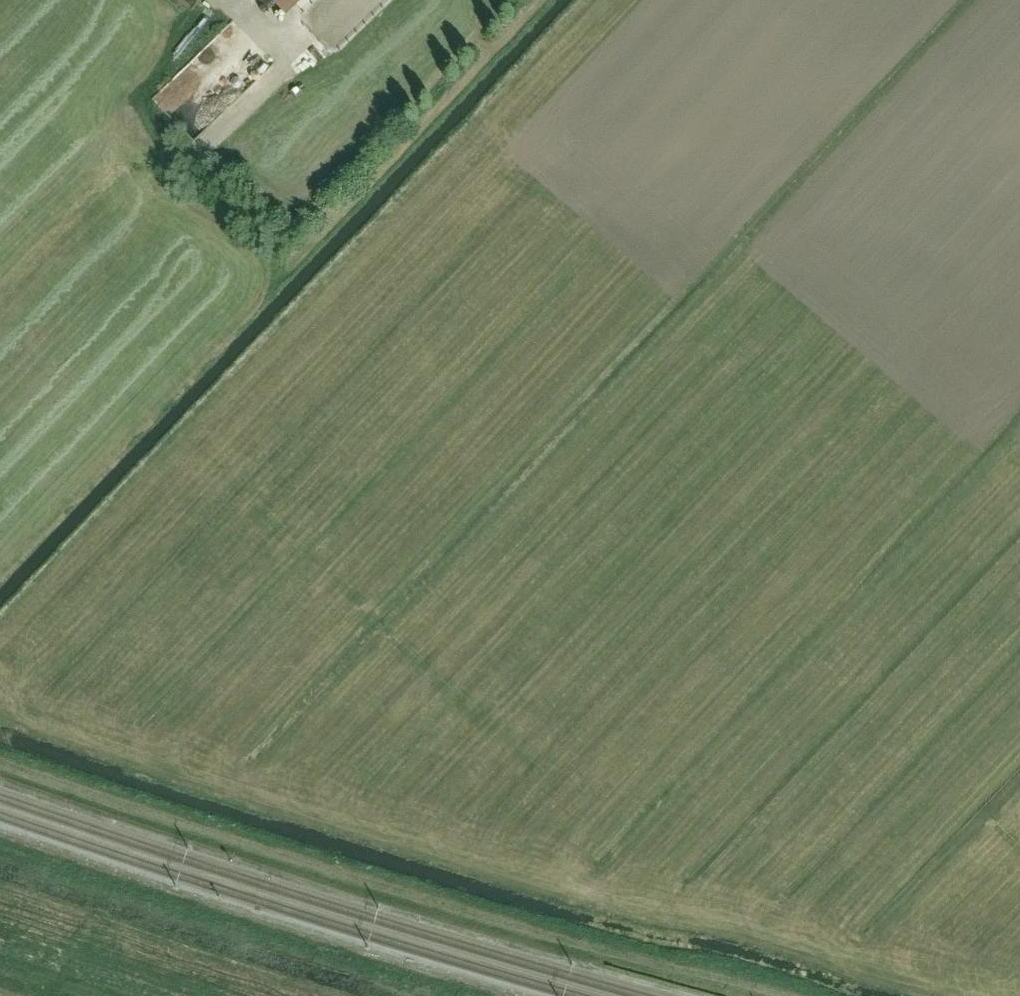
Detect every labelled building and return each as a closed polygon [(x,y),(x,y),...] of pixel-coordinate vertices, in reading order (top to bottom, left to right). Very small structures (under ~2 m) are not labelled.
[(285,14),(299,0),(272,0),(285,14)]
